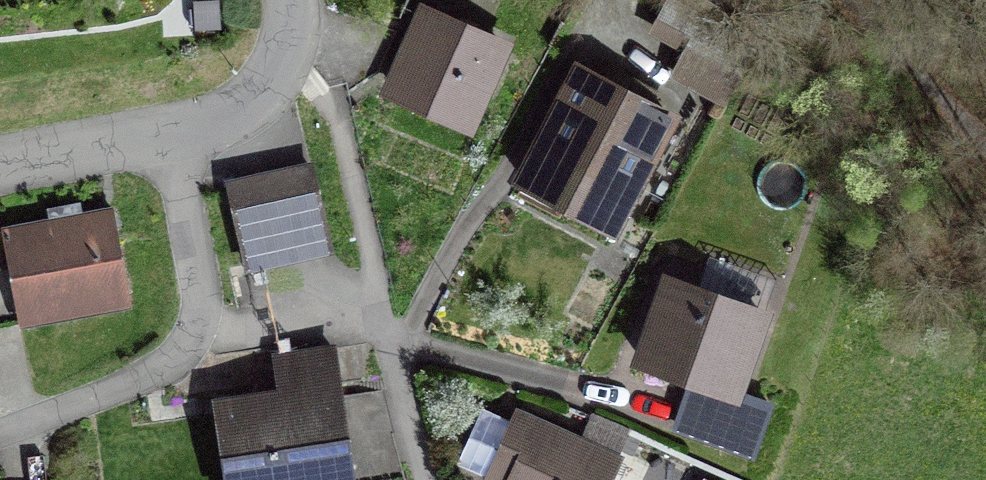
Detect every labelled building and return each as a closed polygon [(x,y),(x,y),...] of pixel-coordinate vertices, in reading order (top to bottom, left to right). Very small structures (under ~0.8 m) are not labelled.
[(721,32),(672,5),(657,32),(740,76),(749,58),(721,32)] [(500,50),(425,17),(395,86),(469,119),(500,50)] [(629,95),(582,71),(524,182),(611,227),(669,116),(647,105),(654,93),(635,84),(629,95)] [(312,169),(230,187),(247,265),(329,247),(312,169)] [(0,232),(0,326),(131,302),(114,211),(0,232)] [(763,317),(667,283),(640,359),(736,393),(763,317)] [(227,412),(239,479),(352,479),(399,472),(385,389),(340,396),(332,348),(277,357),(282,389),(253,394),(255,407),(227,412)] [(480,417),(463,456),(467,468),(491,478),(490,479),(607,479),(615,461),(518,418),(515,424),(491,413),(480,417)] [(628,430),(595,416),(587,434),(620,448),(628,430)]
